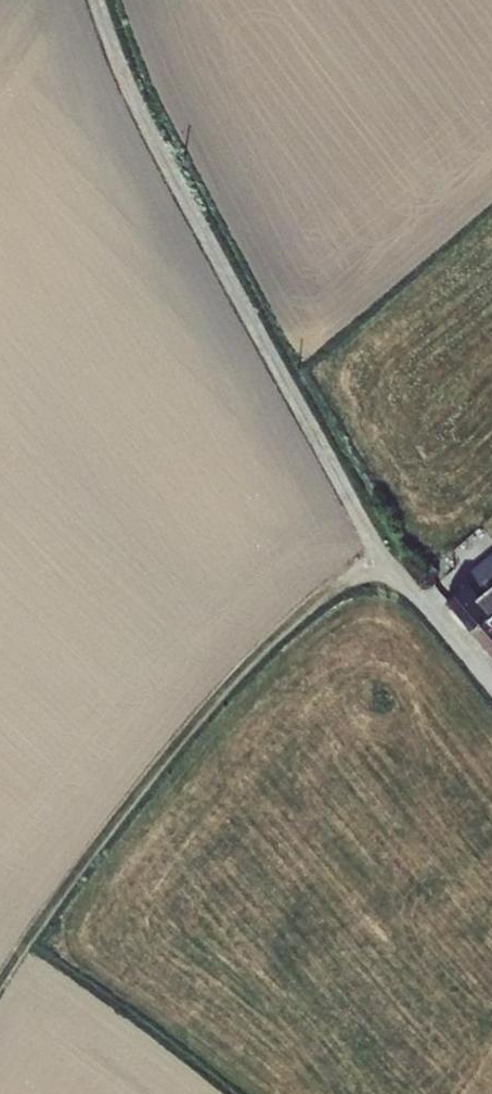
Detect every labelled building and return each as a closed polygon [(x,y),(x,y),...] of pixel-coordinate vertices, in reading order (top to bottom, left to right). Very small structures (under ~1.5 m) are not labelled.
[(491,620),(491,555),(474,572),(480,579),(457,599),(480,631),(491,620)] [(480,631),(491,648),(491,620),(480,631)]
